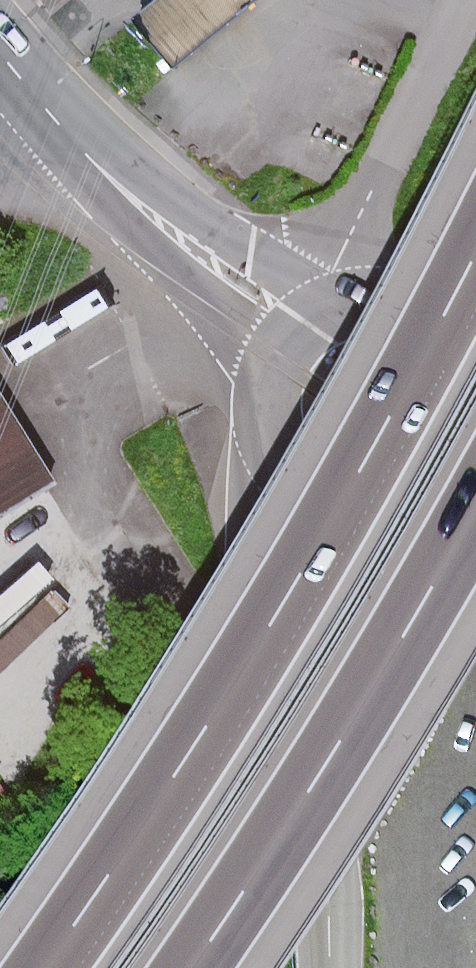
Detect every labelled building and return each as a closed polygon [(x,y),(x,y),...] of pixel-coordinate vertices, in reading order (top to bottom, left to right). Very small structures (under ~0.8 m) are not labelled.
[(242,0),(138,0),(133,4),(173,54),(242,0)] [(44,472),(0,401),(0,500),(44,472)]
